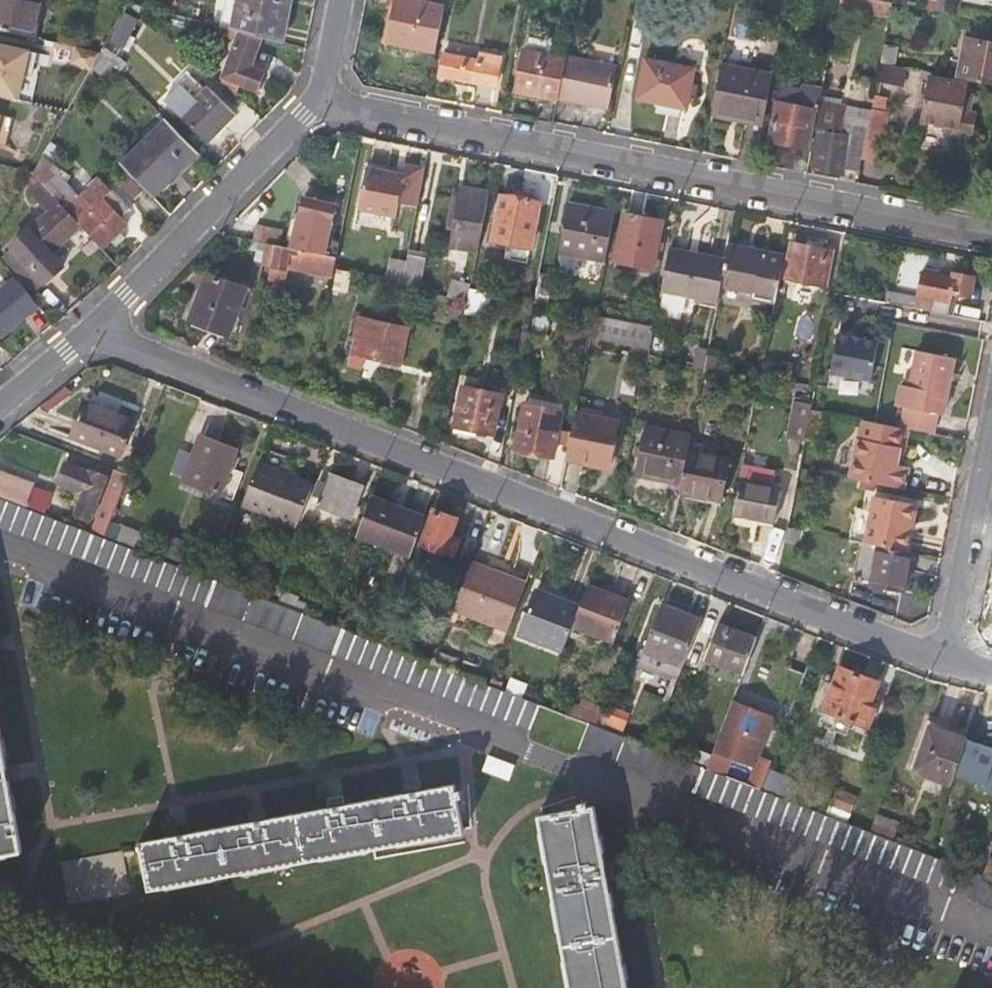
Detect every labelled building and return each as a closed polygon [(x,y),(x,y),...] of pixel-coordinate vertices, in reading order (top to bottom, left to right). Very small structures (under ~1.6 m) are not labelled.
[(35,37),(43,0),(0,0),(0,29),(35,37)] [(232,29),(240,31),(263,37),(283,42),(291,0),(237,0),(232,29)] [(417,0),(397,0),(389,42),(436,51),(445,5),(417,0)] [(890,17),(893,2),(884,0),(841,0),(840,7),(890,17)] [(922,8),(945,12),(948,0),(924,0),(922,8)] [(139,12),(127,2),(106,40),(120,47),(139,12)] [(253,64),(263,37),(240,31),(223,77),(259,91),(267,69),(253,64)] [(553,42),(530,37),(527,51),(550,56),(553,42)] [(959,78),(991,85),(991,43),(967,38),(959,78)] [(22,101),(27,77),(28,72),(34,74),(38,54),(0,45),(0,96),(22,101)] [(900,47),(885,45),(881,62),(896,65),(900,47)] [(91,67),(100,52),(81,48),(80,47),(77,63),(91,67)] [(516,91),(558,100),(566,59),(550,56),(527,51),(524,51),(516,91)] [(102,73),(109,61),(100,52),(91,67),(102,73)] [(480,61),(445,54),(440,76),(450,78),(449,86),(475,91),(477,84),(496,87),(502,57),(481,53),(480,61)] [(618,66),(567,56),(566,59),(558,100),(558,101),(609,111),(618,66)] [(696,69),(646,58),(638,99),(688,109),(696,69)] [(908,68),(881,63),(877,82),(905,88),(908,68)] [(774,74),(723,64),(713,116),(764,126),(774,74)] [(930,76),(921,122),(944,126),(943,130),(974,136),(978,117),(962,114),(969,83),(930,76)] [(815,109),(819,110),(821,100),(824,87),(803,82),(802,91),(781,86),(771,141),(808,148),(815,109)] [(182,85),(166,102),(207,142),(236,113),(210,88),(198,100),(182,85)] [(872,111),(821,100),(819,110),(815,130),(819,130),(812,165),(823,167),(822,172),(833,174),(836,174),(837,169),(846,170),(846,168),(860,171),(862,159),(872,111)] [(890,106),(873,103),(872,111),(862,159),(879,161),(890,106)] [(0,115),(0,149),(3,150),(11,118),(0,115)] [(166,120),(121,163),(153,196),(198,152),(166,120)] [(34,174),(60,202),(73,190),(43,157),(34,174)] [(404,176),(369,168),(361,209),(397,216),(400,202),(417,205),(425,167),(407,164),(404,176)] [(94,209),(79,221),(82,225),(104,248),(111,241),(120,232),(129,223),(123,216),(130,208),(102,179),(82,196),(94,209)] [(451,247),(477,253),(490,194),(462,188),(451,247)] [(532,247),(541,205),(502,197),(493,240),(532,247)] [(297,233),(294,248),(326,254),(328,242),(335,203),(304,198),(297,233)] [(53,252),(82,225),(79,221),(60,202),(13,246),(47,282),(64,265),(53,252)] [(559,254),(604,263),(615,211),(569,202),(559,254)] [(663,223),(625,215),(616,261),(655,268),(663,223)] [(240,223),(238,237),(267,243),(280,245),(283,231),(240,223)] [(297,233),(283,231),(280,245),(294,248),(297,233)] [(125,237),(120,232),(111,241),(117,246),(125,237)] [(267,243),(244,241),(243,249),(257,252),(255,261),(263,263),(267,243)] [(339,244),(328,242),(326,254),(337,256),(339,244)] [(287,268),(332,277),(335,265),(337,256),(326,254),(294,248),(280,245),(267,243),(263,263),(275,265),(272,273),(286,276),(287,268)] [(784,255),(730,244),(727,258),(721,287),(755,293),(754,300),(775,305),(784,255)] [(834,251),(794,244),(787,278),(827,285),(834,251)] [(37,291),(47,282),(13,246),(4,255),(37,291)] [(727,258),(671,247),(662,292),(718,303),(721,287),(727,258)] [(427,257),(410,254),(407,261),(404,284),(420,286),(427,257)] [(407,261),(390,258),(386,279),(404,284),(407,261)] [(352,273),(337,270),(333,291),(349,294),(352,273)] [(890,293),(888,303),(963,317),(966,295),(973,296),(977,278),(942,271),(935,300),(890,293)] [(552,276),(538,273),(533,301),(547,304),(552,276)] [(207,274),(190,320),(228,335),(245,288),(207,274)] [(0,290),(0,339),(40,305),(16,277),(0,290)] [(451,282),(448,296),(467,301),(470,289),(471,286),(451,282)] [(492,293),(470,289),(467,301),(465,315),(487,319),(492,293)] [(589,339),(650,351),(654,327),(594,315),(591,332),(589,339)] [(409,328),(360,318),(356,339),(358,339),(355,355),(401,364),(409,328)] [(564,342),(588,346),(589,339),(591,332),(567,327),(564,342)] [(878,342),(838,334),(830,372),(870,380),(878,342)] [(708,348),(697,346),(692,367),(705,370),(708,348)] [(939,413),(945,414),(955,358),(919,351),(913,386),(905,384),(901,406),(912,408),(908,428),(911,429),(935,433),(939,413)] [(456,425),(506,436),(511,410),(500,408),(503,394),(464,387),(456,425)] [(133,420),(84,401),(70,437),(119,456),(133,420)] [(811,404),(793,401),(786,438),(805,440),(811,404)] [(524,404),(515,450),(554,457),(563,411),(524,404)] [(817,442),(824,411),(820,411),(811,409),(805,440),(817,442)] [(619,421),(574,412),(565,460),(609,469),(619,421)] [(863,419),(851,479),(906,489),(911,466),(904,465),(898,464),(901,446),(907,447),(911,429),(908,428),(899,426),(863,419)] [(635,476),(682,485),(690,445),(692,433),(645,425),(635,476)] [(201,437),(185,481),(217,494),(234,450),(201,437)] [(732,454),(690,445),(682,485),(680,494),(722,502),(732,454)] [(904,465),(907,447),(901,446),(898,464),(904,465)] [(313,485),(259,463),(243,506),(298,527),(313,485)] [(90,472),(67,464),(59,484),(82,493),(73,515),(91,522),(108,477),(90,470),(90,472)] [(775,475),(742,468),(733,514),(775,521),(782,487),(774,486),(775,475)] [(16,502),(23,482),(0,474),(0,496),(16,502)] [(363,487),(330,475),(319,506),(351,519),(363,487)] [(427,515),(373,495),(357,535),(411,555),(427,515)] [(0,498),(0,528),(991,908),(991,879),(0,498)] [(866,510),(859,541),(880,545),(914,552),(918,526),(921,526),(925,506),(882,498),(879,513),(866,510)] [(108,503),(96,533),(106,536),(118,506),(108,503)] [(445,553),(452,536),(458,520),(435,511),(422,544),(445,553)] [(120,525),(115,540),(142,550),(148,535),(120,525)] [(799,545),(802,530),(788,528),(785,542),(799,545)] [(198,547),(169,536),(161,553),(190,565),(198,547)] [(461,539),(452,536),(445,553),(454,556),(461,539)] [(905,591),(914,552),(880,545),(870,583),(905,591)] [(528,581),(473,560),(469,572),(457,601),(453,611),(508,632),(528,581)] [(443,595),(457,601),(469,572),(453,566),(443,595)] [(630,602),(589,586),(581,606),(569,637),(587,643),(591,634),(615,642),(630,602)] [(522,634),(564,651),(569,637),(581,606),(539,589),(522,634)] [(284,591),(279,603),(306,613),(309,607),(297,602),(300,596),(284,591)] [(644,649),(685,665),(702,619),(663,603),(644,649)] [(796,653),(805,628),(797,625),(792,623),(782,648),(796,653)] [(707,659),(744,672),(757,637),(720,624),(707,659)] [(457,659),(438,652),(434,662),(453,669),(457,659)] [(880,680),(842,666),(827,710),(856,720),(871,726),(879,702),(873,699),(880,680)] [(583,699),(550,686),(543,704),(577,717),(583,699)] [(583,699),(577,717),(598,725),(605,707),(583,699)] [(608,703),(599,726),(620,733),(629,711),(608,703)] [(725,713),(705,705),(701,716),(720,723),(725,713)] [(850,734),(856,720),(827,710),(821,724),(850,734)] [(737,712),(732,723),(741,727),(745,715),(737,712)] [(725,741),(718,738),(707,767),(725,774),(730,761),(740,764),(743,757),(753,761),(763,735),(741,727),(732,723),(725,741)] [(915,769),(952,782),(967,738),(931,725),(915,769)] [(22,852),(8,773),(0,729),(0,856),(22,852)] [(988,732),(978,729),(973,748),(984,751),(986,745),(991,747),(991,733),(988,732)] [(711,755),(689,745),(685,756),(707,765),(711,755)] [(771,765),(756,759),(747,782),(763,789),(771,765)] [(185,833),(142,841),(150,888),(463,832),(457,798),(463,797),(461,790),(455,791),(453,784),(415,791),(338,805),(262,819),(185,833)] [(839,788),(829,814),(847,821),(857,796),(839,788)] [(572,987),(629,987),(608,870),(596,804),(589,805),(588,800),(581,802),(581,807),(540,814),(572,987)] [(123,850),(60,861),(69,904),(131,893),(123,850)]
